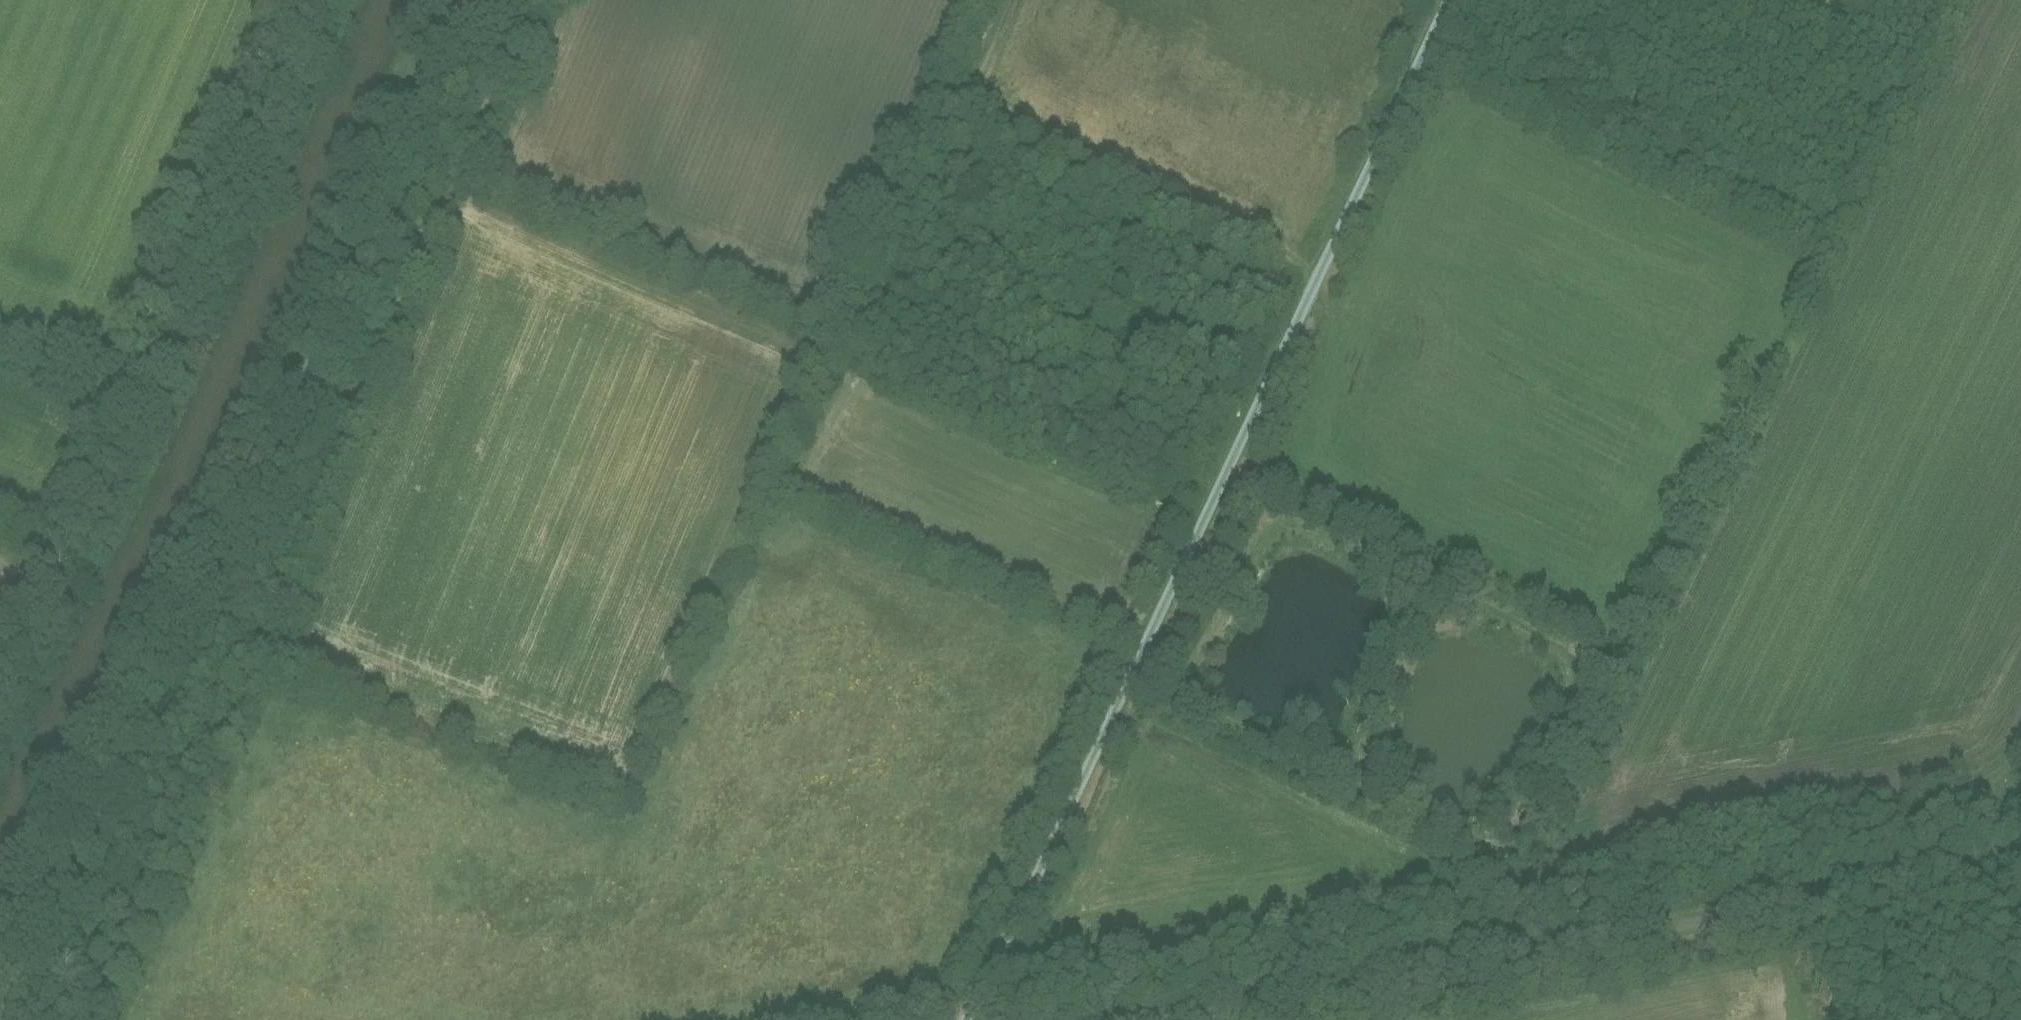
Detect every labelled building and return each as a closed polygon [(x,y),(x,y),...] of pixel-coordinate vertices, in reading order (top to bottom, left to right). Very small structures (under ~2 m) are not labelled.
[(1590,711),(1598,693),(1587,688),(1579,706),(1590,711)]
